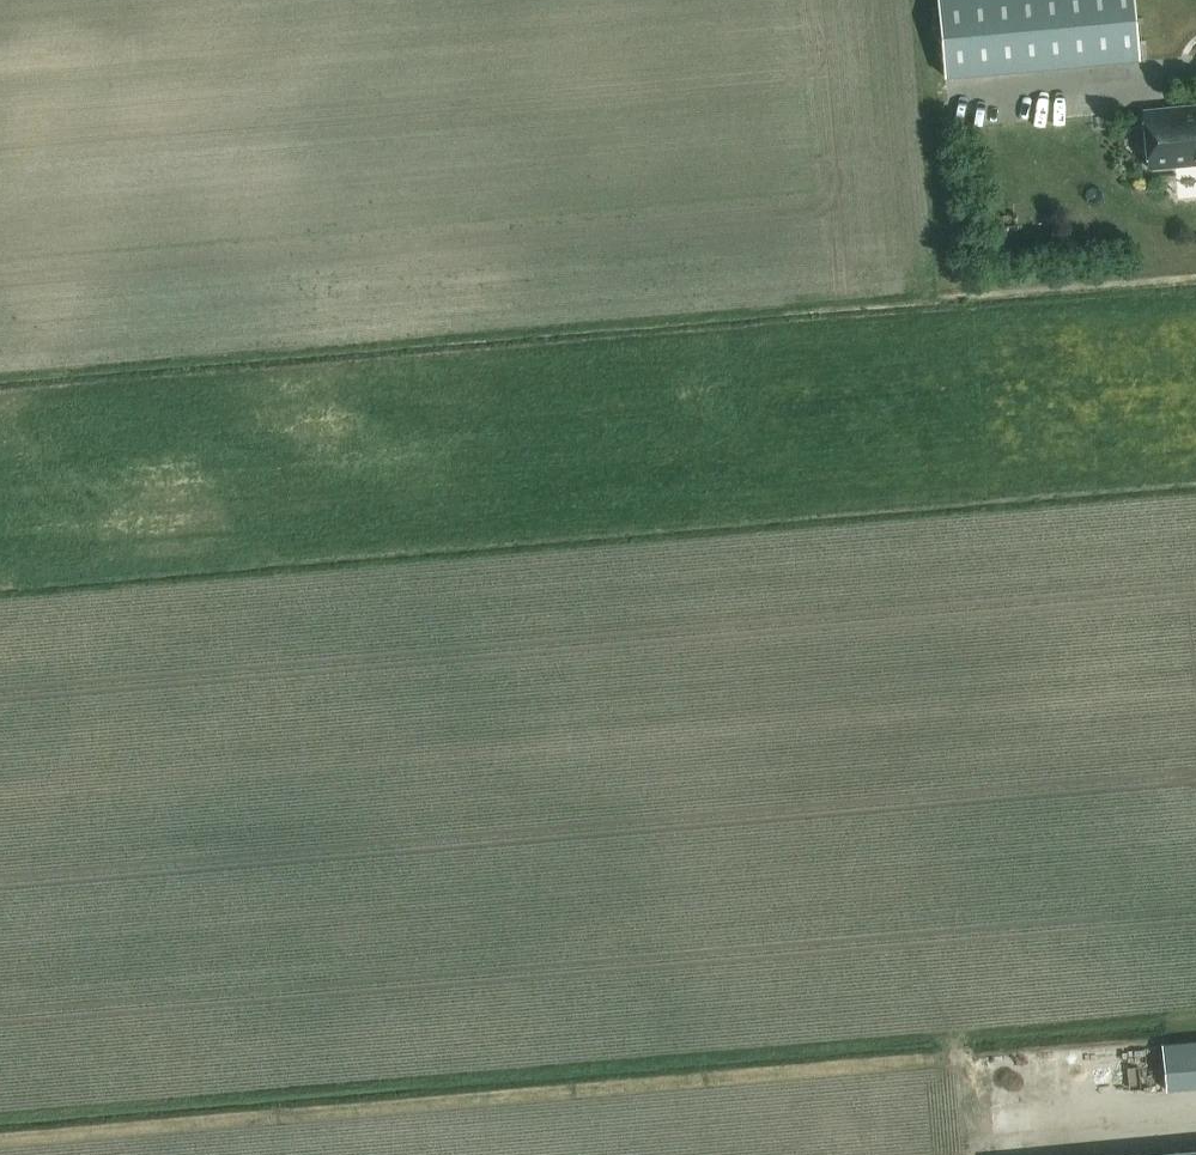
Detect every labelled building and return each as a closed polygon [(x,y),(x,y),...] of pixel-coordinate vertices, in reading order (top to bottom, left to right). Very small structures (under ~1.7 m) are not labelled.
[(1134,0),(939,0),(947,76),(1139,58),(1134,0)] [(1144,109),(1149,166),(1195,162),(1195,104),(1144,109)] [(1167,1078),(1195,1077),(1195,1045),(1165,1047),(1167,1078)]
